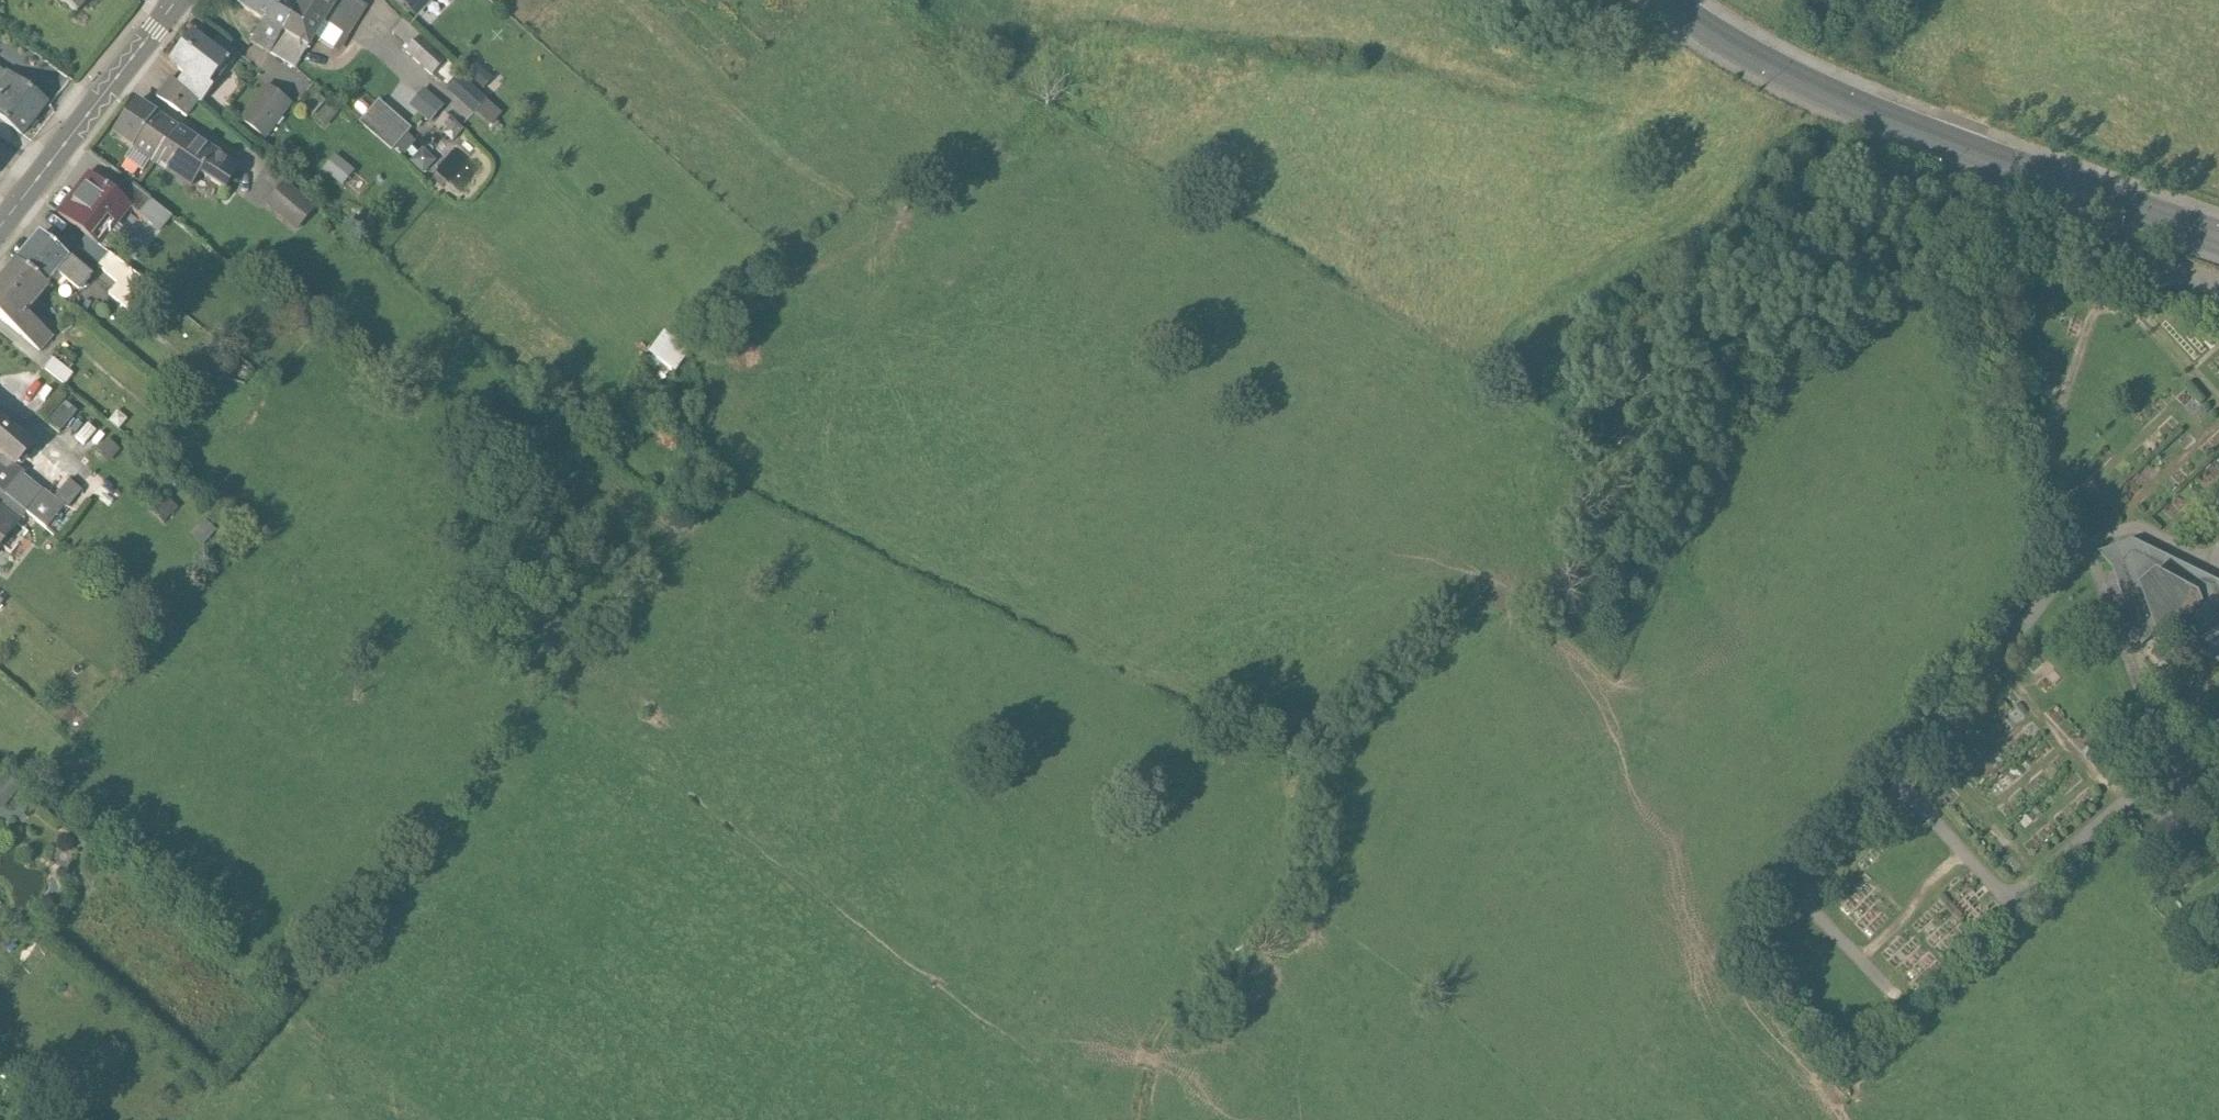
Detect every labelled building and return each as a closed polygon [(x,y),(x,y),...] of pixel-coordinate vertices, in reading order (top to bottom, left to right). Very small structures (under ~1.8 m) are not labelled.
[(76,12),(86,0),(61,0),(76,12)] [(279,0),(245,0),(240,9),(265,24),(283,35),(298,12),(279,0)] [(283,35),(307,51),(325,23),(339,0),(305,0),(298,12),(283,35)] [(355,0),(339,0),(325,23),(346,36),(365,6),(355,0)] [(416,15),(430,0),(400,0),(416,15)] [(410,48),(419,38),(403,22),(393,32),(410,48)] [(283,35),(265,24),(251,43),(271,55),(283,35)] [(211,49),(191,34),(170,63),(186,75),(178,86),(198,103),(201,106),(213,91),(208,87),(228,61),(211,49)] [(445,62),(419,38),(410,48),(406,53),(432,77),(445,62)] [(238,56),(218,39),(211,49),(228,61),(232,65),(238,56)] [(0,68),(0,105),(17,81),(0,68)] [(447,89),(473,112),(483,100),(456,78),(447,89)] [(178,86),(171,79),(156,99),(186,119),(198,103),(178,86)] [(17,81),(0,105),(0,118),(24,135),(47,103),(17,81)] [(432,121),(443,102),(418,88),(407,107),(432,121)] [(265,91),(242,122),(264,139),(288,108),(265,91)] [(390,149),(408,129),(376,100),(358,120),(390,149)] [(177,132),(136,104),(115,136),(153,163),(153,162),(154,162),(177,132)] [(237,171),(177,132),(154,162),(190,187),(199,174),(224,191),(237,171)] [(334,153),(321,168),(341,186),(354,171),(334,153)] [(115,195),(89,175),(57,215),(98,247),(128,209),(129,208),(115,196),(115,195)] [(151,202),(126,182),(115,195),(115,196),(129,208),(128,209),(139,218),(151,202)] [(284,186),(267,206),(297,232),(314,212),(284,186)] [(85,274),(39,237),(15,265),(47,290),(62,272),(76,284),(85,274)] [(140,281),(109,256),(98,268),(118,285),(109,296),(129,313),(140,301),(130,292),(140,281)] [(15,265),(0,283),(0,320),(29,344),(42,329),(26,316),(47,290),(15,265)] [(37,310),(30,318),(52,335),(58,327),(37,310)] [(647,350),(671,369),(688,347),(665,328),(647,350)] [(52,337),(42,329),(29,344),(39,352),(52,337)] [(0,422),(0,455),(15,467),(31,448),(0,422)] [(6,498),(0,493),(0,511),(17,525),(42,494),(22,477),(6,498)] [(17,525),(0,511),(0,546),(17,525)] [(2099,554),(2114,570),(2141,647),(2157,634),(2186,647),(2218,616),(2218,583),(2133,541),(2099,554)]
